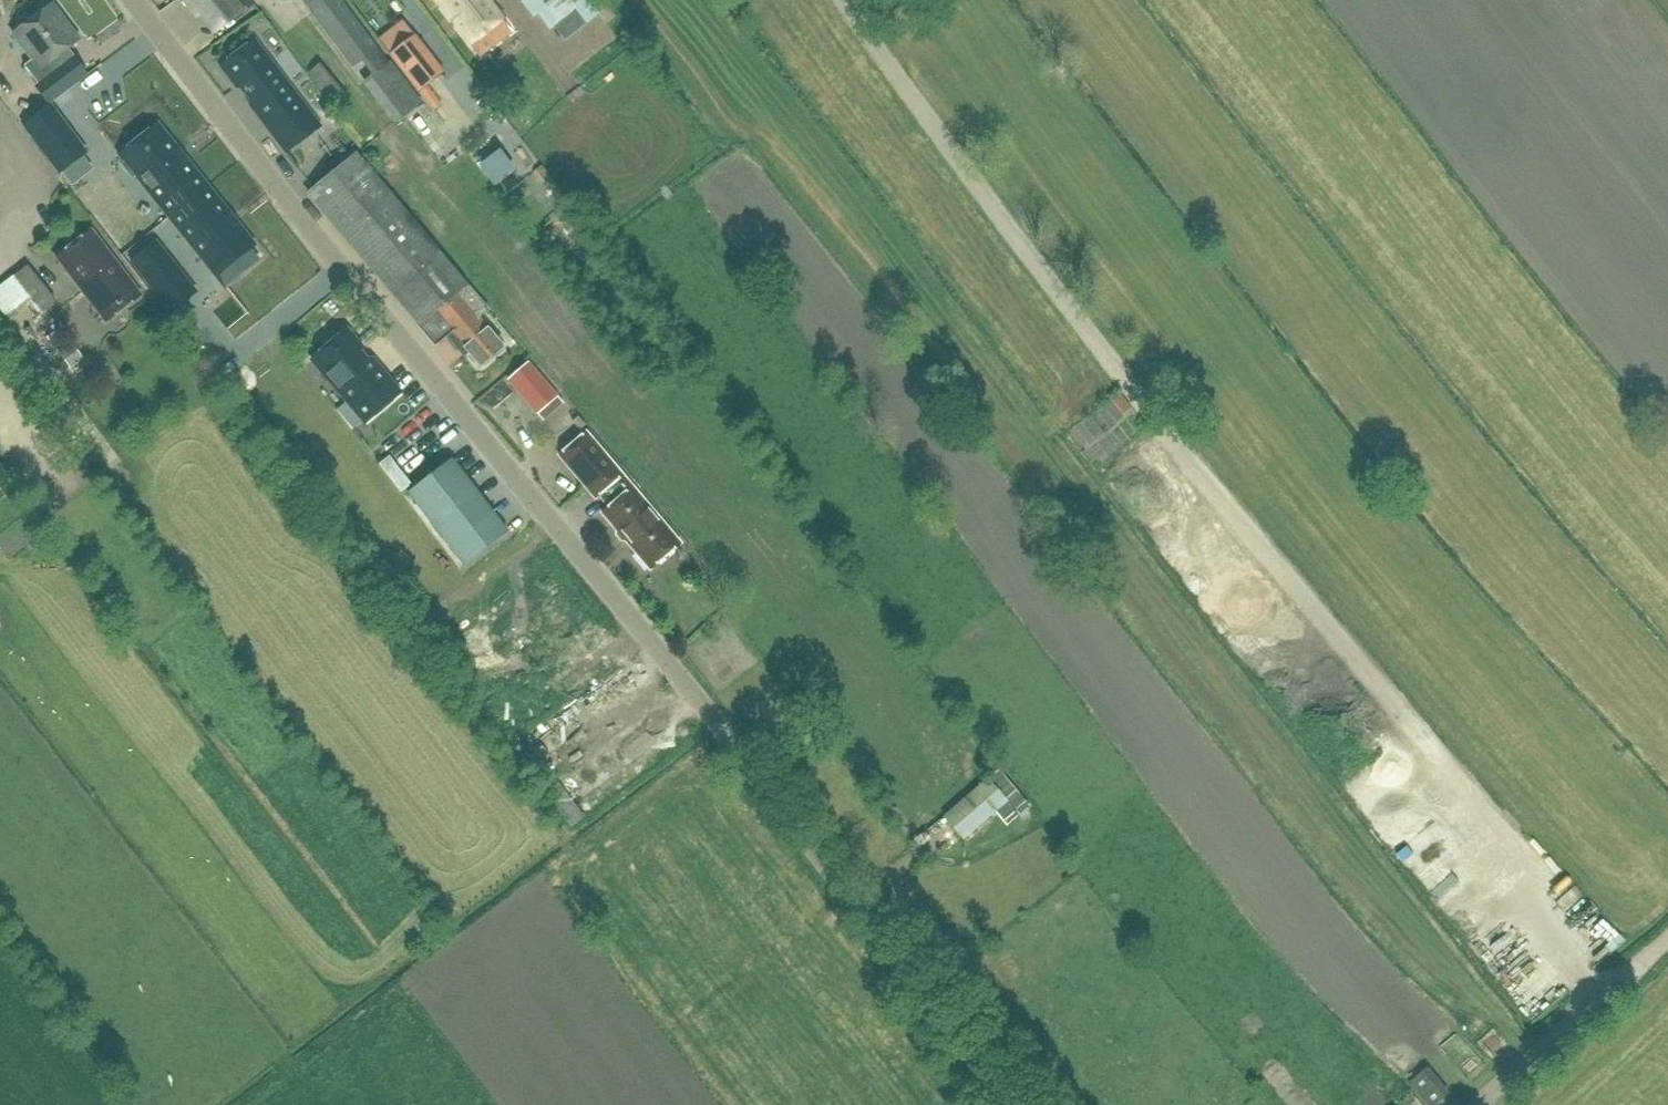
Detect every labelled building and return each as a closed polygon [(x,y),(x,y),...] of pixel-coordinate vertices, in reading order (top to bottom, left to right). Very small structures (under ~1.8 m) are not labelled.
[(235,0),(183,0),(197,17),(201,14),(215,31),(244,11),(235,0)] [(340,0),(302,0),(352,67),(360,61),(372,75),(361,82),(394,125),(406,116),(417,129),(432,117),(420,105),(422,104),(390,61),(388,62),(378,48),(377,49),(340,0)] [(439,6),(476,51),(506,27),(489,6),(492,0),(447,0),(439,6)] [(531,16),(533,18),(537,14),(549,30),(564,19),(589,0),(521,0),(531,16)] [(52,4),(13,34),(32,60),(24,66),(38,85),(35,87),(48,105),(51,102),(52,102),(66,91),(87,75),(74,58),(71,60),(64,51),(68,48),(79,39),(52,4)] [(568,25),(580,34),(588,22),(576,14),(568,25)] [(419,92),(444,73),(414,35),(389,54),(419,92)] [(321,127),(285,80),(279,85),(268,69),(274,65),(255,40),(219,67),(236,89),(241,88),(251,101),(248,105),(285,154),(321,127)] [(22,124),(59,173),(86,153),(49,104),(22,124)] [(153,197),(158,193),(173,212),(175,213),(207,187),(186,160),(184,162),(183,161),(176,152),(175,151),(177,149),(158,124),(120,155),(125,161),(121,164),(132,178),(136,176),(153,197)] [(474,164),(488,184),(505,172),(492,152),(474,164)] [(503,346),(479,318),(488,310),(358,154),(309,194),(434,344),(450,331),(480,366),(503,346)] [(228,213),(207,187),(175,213),(173,212),(168,216),(216,276),(234,262),(242,272),(258,259),(249,250),(254,245),(237,224),(234,226),(226,216),(226,215),(228,213)] [(105,322),(140,295),(92,230),(56,257),(105,322)] [(185,272),(158,239),(130,261),(157,294),(185,272)] [(42,312),(56,300),(28,265),(13,276),(42,312)] [(346,330),(312,359),(365,423),(400,393),(371,358),(367,359),(361,352),(362,348),(346,330)] [(556,397),(527,363),(507,380),(535,414),(556,397)] [(579,431),(585,426),(577,416),(571,421),(579,431)] [(680,543),(620,474),(586,433),(559,455),(594,497),(602,491),(614,505),(602,514),(650,569),(680,543)] [(410,485),(388,457),(378,464),(400,493),(410,485)] [(463,567),(509,532),(451,459),(406,493),(416,506),(463,567)] [(963,839),(983,821),(1006,801),(987,779),(944,817),(963,839)] [(1475,1020),(1463,1031),(1472,1042),(1485,1031),(1475,1020)] [(1440,1094),(1423,1073),(1407,1086),(1422,1104),(1427,1104),(1440,1094)]
